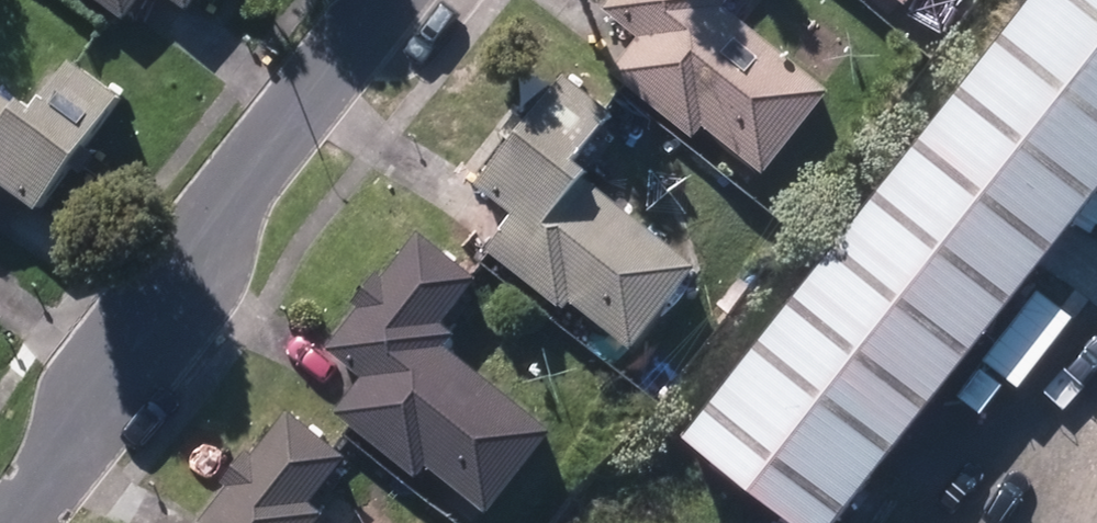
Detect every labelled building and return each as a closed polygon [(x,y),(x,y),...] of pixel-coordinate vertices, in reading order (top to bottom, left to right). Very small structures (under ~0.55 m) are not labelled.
[(123,26),(142,0),(87,0),(123,26)] [(186,14),(196,0),(166,0),(186,14)] [(761,179),(828,96),(724,11),(733,0),(614,0),(604,13),(640,42),(610,78),(693,144),(703,133),(761,179)] [(841,521),(1071,228),(1089,243),(1096,233),(1096,199),(1095,198),(1096,196),(1096,0),(1030,0),(684,442),(787,522),(843,522),(841,521)] [(0,187),(35,214),(68,169),(81,177),(95,158),(82,150),(117,102),(66,65),(60,76),(52,70),(34,95),(41,100),(33,113),(16,102),(12,106),(0,98),(0,188),(0,187)] [(569,304),(629,354),(696,270),(584,181),(588,176),(574,163),(611,117),(563,78),(473,192),(511,224),(486,254),(562,314),(569,304)] [(424,469),(484,517),(550,433),(445,351),(455,339),(440,328),(478,283),(421,237),(385,283),(376,275),(351,305),(360,313),(326,353),(362,383),(334,417),(414,481),(424,469)] [(324,517),(309,506),(345,461),(289,414),(253,458),(246,453),(220,486),(226,491),(200,522),(319,522),(324,517)]
